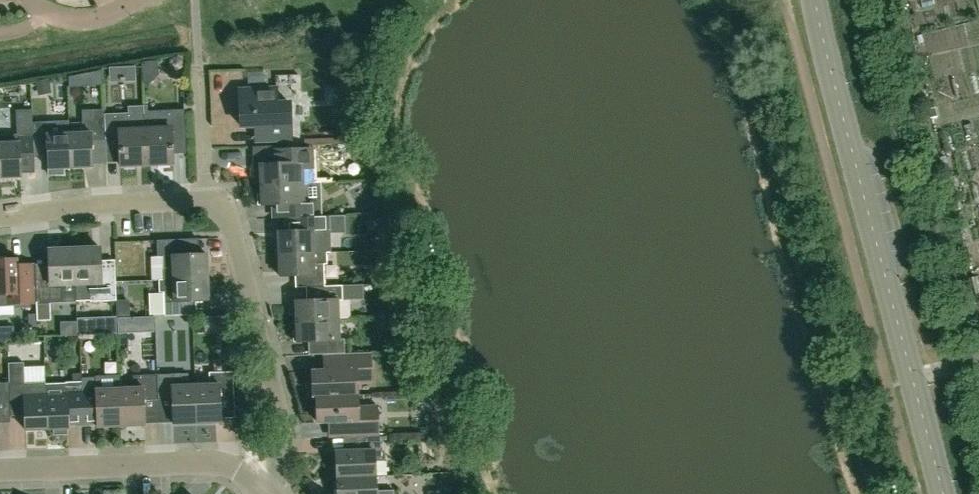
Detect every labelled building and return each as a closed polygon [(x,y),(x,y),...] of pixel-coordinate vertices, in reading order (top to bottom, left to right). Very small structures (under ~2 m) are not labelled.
[(181,70),(182,63),(176,58),(169,61),(168,69),(174,73),(181,70)] [(37,97),(50,95),(48,81),(35,83),(37,97)] [(277,103),(276,88),(239,89),(241,126),(262,125),(263,140),(291,139),(290,102),(277,103)] [(121,166),(147,165),(145,129),(144,113),(144,105),(128,106),(128,114),(104,115),(106,152),(120,152),(121,166)] [(71,168),(93,167),(91,140),(105,139),(104,109),(82,110),(83,132),(69,133),(71,168)] [(147,165),(173,163),(172,134),(185,133),(184,111),(144,113),(145,129),(147,165)] [(63,168),(71,168),(69,133),(69,120),(33,122),(33,133),(33,140),(47,139),(49,175),(64,174),(63,168)] [(21,173),(35,173),(34,151),(33,140),(33,133),(19,134),(5,135),(0,135),(0,178),(21,177),(21,173)] [(260,184),(303,183),(303,164),(312,163),(312,149),(281,150),(282,163),(271,164),(253,165),(254,178),(260,177),(260,184)] [(277,218),(304,217),(309,217),(309,216),(322,216),(321,182),(303,183),(260,184),(261,203),(258,203),(258,205),(277,204),(277,218)] [(279,254),(327,252),(326,244),(323,241),(322,216),(309,216),(309,217),(304,217),(304,231),(278,232),(279,254)] [(163,280),(208,278),(207,254),(189,255),(185,251),(184,239),(157,240),(157,256),(162,256),(163,280)] [(380,239),(371,239),(371,251),(379,250),(381,250),(380,239)] [(101,272),(100,247),(74,248),(76,301),(90,301),(90,302),(116,301),(116,299),(116,284),(115,271),(101,272)] [(37,321),(51,320),(50,303),(62,303),(62,302),(76,301),(74,248),(48,249),(49,274),(35,275),(37,314),(37,321)] [(325,286),(324,264),(327,264),(327,252),(279,254),(279,276),(306,275),(307,287),(310,287),(325,286)] [(30,284),(29,263),(17,263),(17,259),(8,259),(5,256),(0,256),(0,306),(14,306),(14,308),(31,307),(31,304),(30,284)] [(209,300),(208,278),(163,280),(159,280),(160,292),(164,292),(164,299),(165,316),(178,315),(177,301),(209,300)] [(116,299),(116,301),(129,300),(128,283),(116,284),(116,299)] [(293,321),(339,320),(338,300),(343,300),(342,285),(325,286),(310,287),(311,301),(289,301),(289,314),(293,314),(293,321)] [(37,328),(37,321),(37,314),(29,315),(29,328),(37,328)] [(340,339),(339,320),(293,321),(294,341),(312,341),(313,355),(323,354),(345,353),(344,339),(340,339)] [(372,381),(371,352),(345,353),(323,354),(324,370),(313,371),(313,372),(314,372),(315,395),(314,395),(314,396),(358,395),(357,382),(372,381)] [(24,382),(24,362),(8,363),(9,382),(10,397),(24,397),(25,430),(47,429),(46,394),(46,384),(45,382),(24,382)] [(197,423),(221,422),(220,397),(234,397),(233,371),(209,372),(209,384),(196,385),(197,423)] [(182,385),(181,373),(157,374),(158,399),(172,399),(173,424),(197,423),(196,385),(182,385)] [(121,426),(145,425),(144,400),(158,399),(157,374),(133,375),(134,387),(120,388),(121,426)] [(106,389),(105,376),(81,377),(82,403),(96,402),(97,427),(121,426),(120,388),(106,389)] [(83,426),(82,403),(81,377),(74,377),(73,378),(73,382),(69,382),(65,382),(65,383),(46,384),(46,394),(47,429),(53,429),(54,429),(54,434),(67,434),(67,428),(68,428),(69,428),(69,427),(83,426)] [(10,402),(9,397),(10,397),(9,382),(0,383),(0,402),(10,402)] [(358,406),(358,395),(314,396),(314,397),(318,397),(319,421),(318,421),(318,422),(349,421),(349,437),(365,437),(379,436),(378,406),(358,406)] [(337,478),(375,476),(375,461),(383,460),(382,436),(379,436),(365,437),(365,451),(336,452),(337,478)] [(337,478),(338,493),(394,493),(394,490),(376,491),(375,476),(337,478)]
